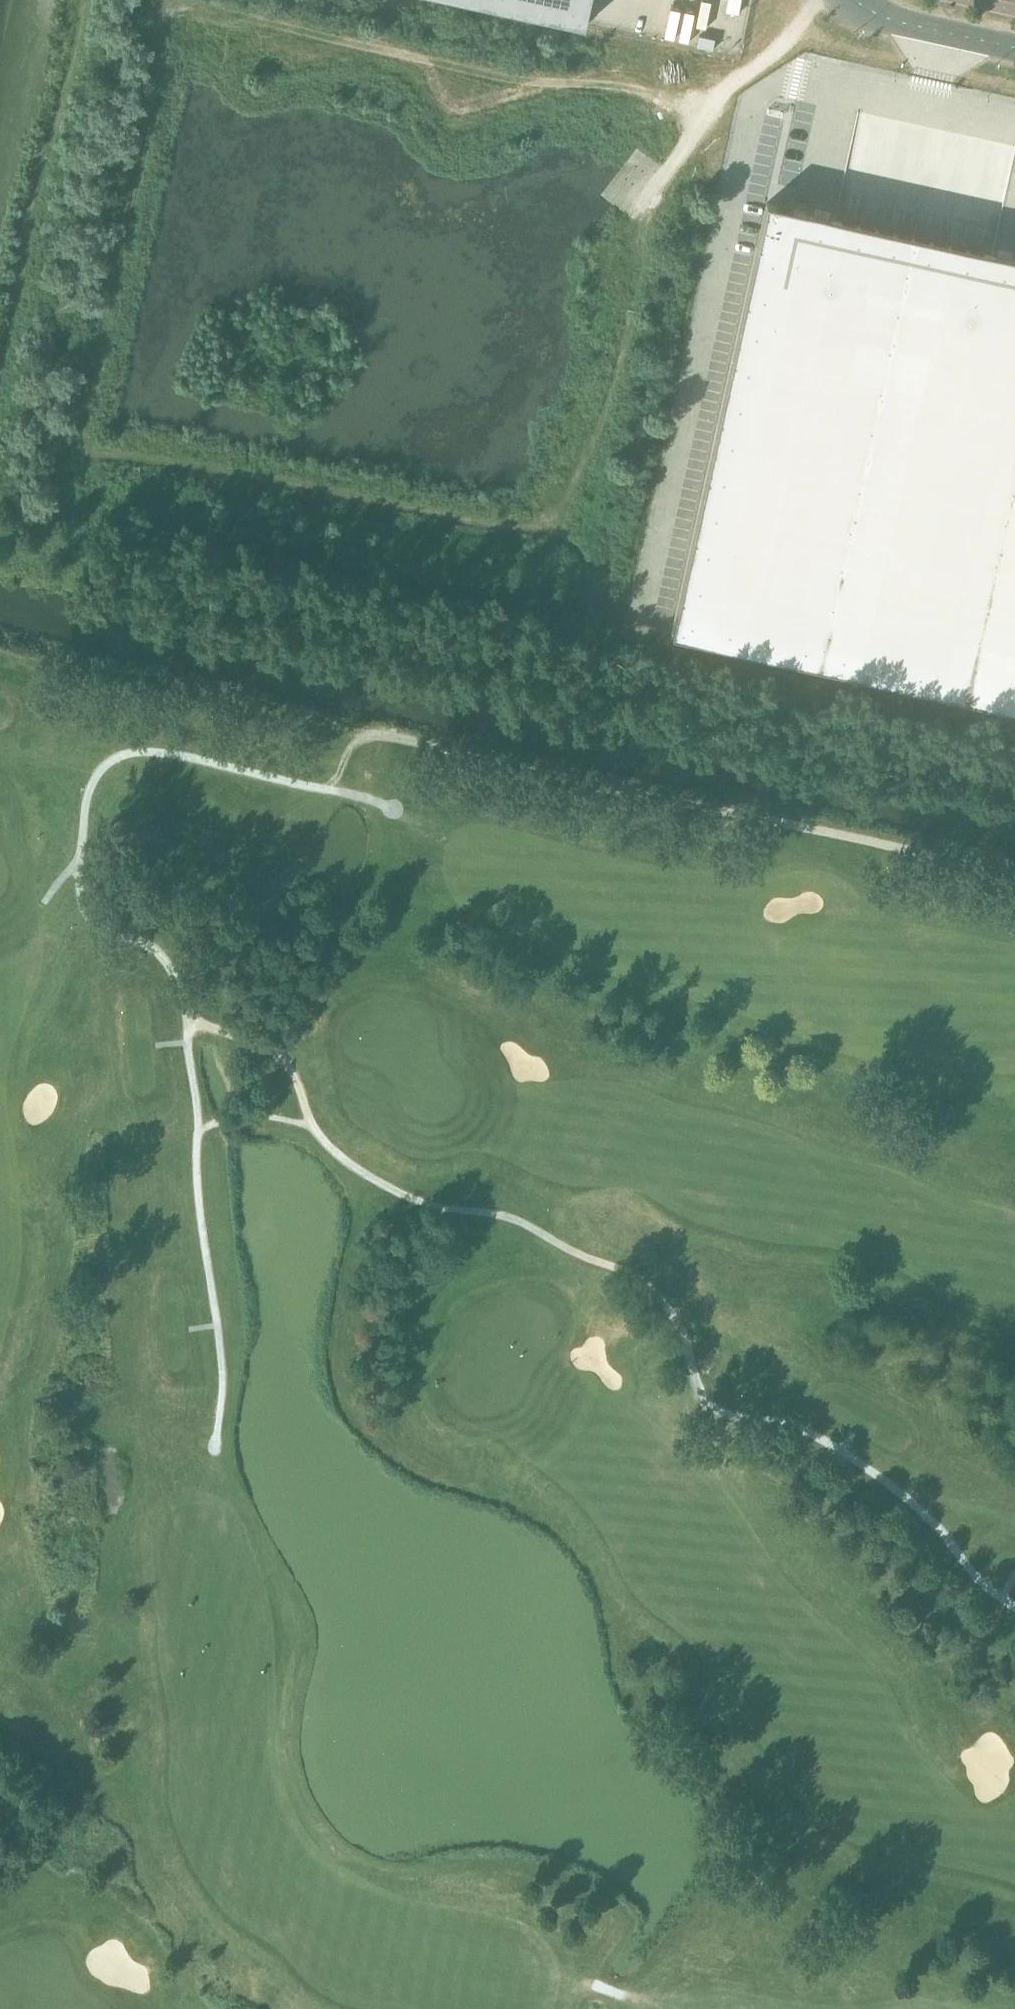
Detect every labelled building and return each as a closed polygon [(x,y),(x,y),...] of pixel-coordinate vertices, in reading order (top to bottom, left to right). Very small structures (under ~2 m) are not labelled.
[(583,28),(589,0),(458,0),(583,28)] [(766,202),(671,633),(1014,709),(1014,257),(766,202)] [(149,922),(158,910),(147,901),(138,913),(149,922)]
